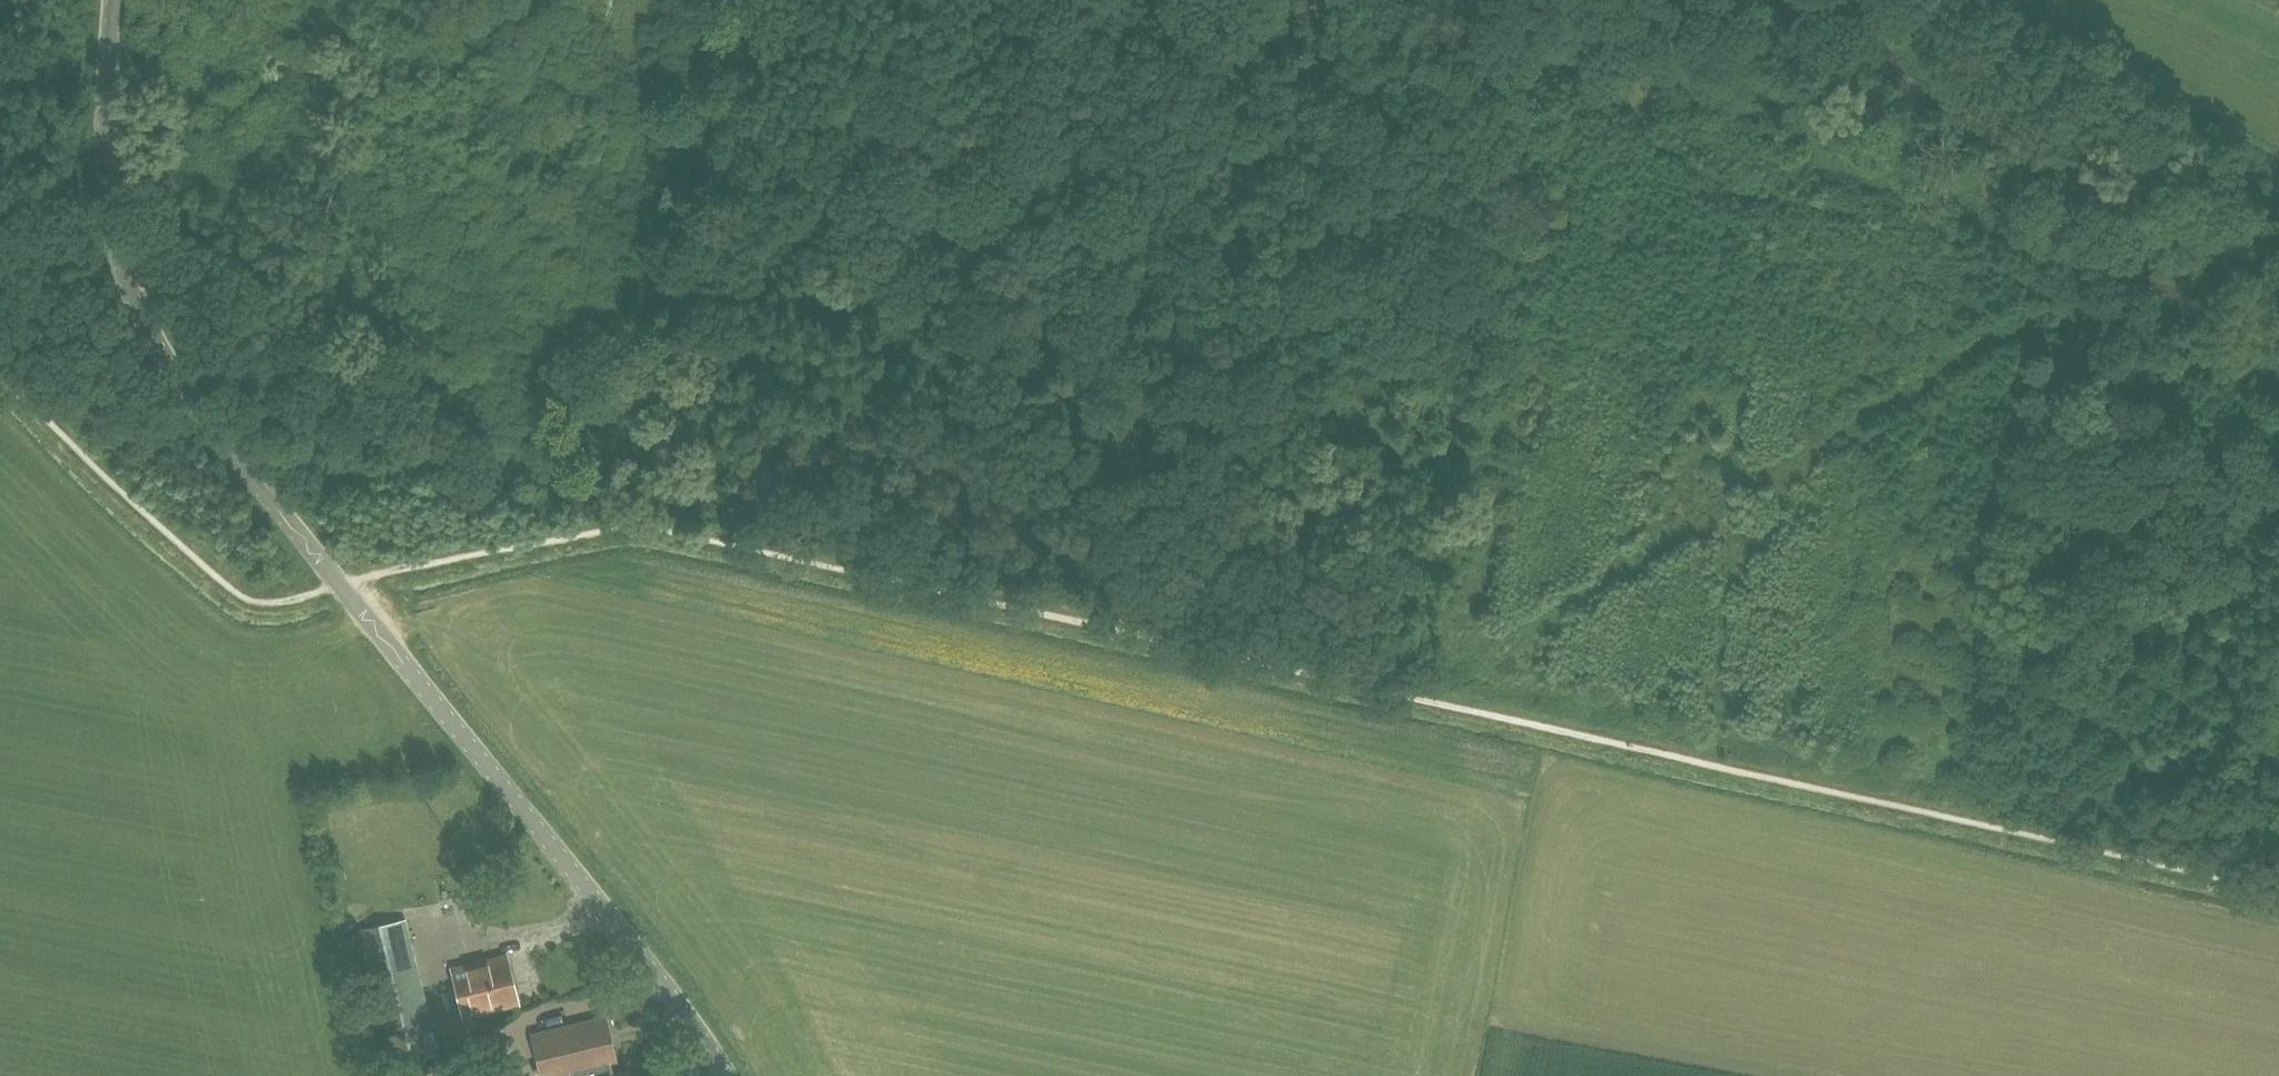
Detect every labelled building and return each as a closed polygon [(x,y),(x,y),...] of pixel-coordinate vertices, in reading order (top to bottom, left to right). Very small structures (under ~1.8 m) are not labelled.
[(397,1063),(399,1075),(404,1075),(420,1072),(416,1058),(428,1055),(395,921),(356,930),(389,1065),(397,1063)] [(463,1016),(518,1003),(506,955),(452,968),(463,1016)] [(627,1071),(609,1075),(606,1062),(615,1060),(604,1017),(532,1034),(542,1075),(548,1075),(574,1070),(575,1075),(628,1075),(627,1071)]
